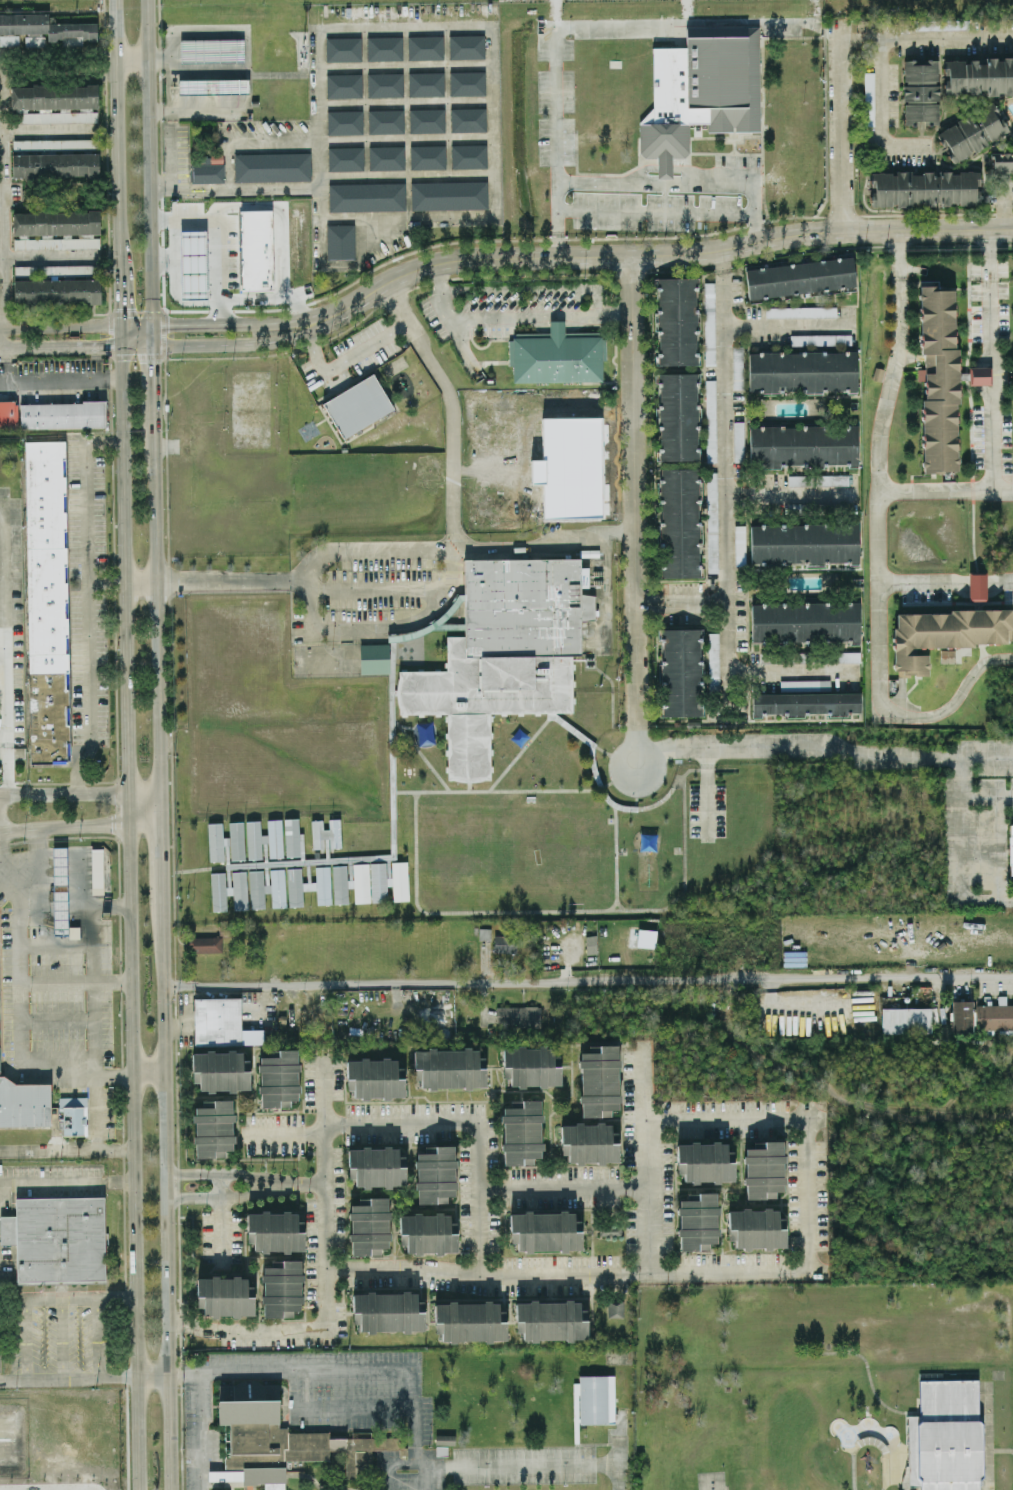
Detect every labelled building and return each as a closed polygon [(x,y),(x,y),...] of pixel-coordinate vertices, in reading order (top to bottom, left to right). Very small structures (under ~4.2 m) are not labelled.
[(18,45),(18,33),(25,33),(25,46),(43,46),(43,33),(47,33),(47,43),(97,43),(97,22),(49,22),(49,13),(0,13),(0,45),(18,45)] [(759,26),(760,130),(736,131),(736,126),(732,126),(732,131),(708,131),(708,122),(689,122),(689,152),(684,157),(671,157),(671,178),(658,178),(657,158),(645,158),(639,152),(639,121),(653,107),(652,47),(686,47),(686,27),(759,26)] [(484,35),(484,58),(449,59),(449,36),(484,35)] [(442,36),(442,60),(407,60),(407,37),(442,36)] [(402,37),(403,61),(368,61),(367,38),(402,37)] [(181,39),(243,38),(244,63),(181,63),(181,39)] [(359,38),(359,61),(324,62),(324,38),(359,38)] [(1012,64),(1012,57),(1003,57),(1003,60),(997,60),(997,57),(987,57),(987,63),(977,63),(977,59),(969,59),(969,63),(965,63),(965,59),(943,60),(943,76),(948,75),(948,79),(943,79),(944,95),(960,95),(960,91),(970,91),(970,94),(979,94),(979,90),(985,90),(985,95),(997,95),(997,92),(1004,92),(1004,95),(1012,95),(1012,64)] [(904,60),(904,68),(903,68),(903,81),(906,81),(906,85),(903,85),(903,101),(907,101),(907,104),(904,104),(905,124),(912,124),(912,126),(914,126),(914,120),(928,120),(928,126),(931,126),(931,124),(938,124),(938,103),(935,103),(935,100),(939,100),(939,85),(935,85),(935,80),(937,80),(937,59),(904,60)] [(484,71),(485,94),(450,95),(450,71),(484,71)] [(443,72),(443,96),(409,96),(408,73),(443,72)] [(864,72),(874,72),(875,126),(865,126),(864,72)] [(402,74),(402,97),(367,98),(367,74),(402,74)] [(361,75),(362,99),(327,99),(327,76),(361,75)] [(179,79),(249,78),(249,93),(179,93),(179,79)] [(11,109),(63,108),(63,112),(19,113),(19,122),(96,121),(96,110),(98,110),(98,85),(11,86),(11,109)] [(937,134),(954,124),(955,126),(959,124),(957,120),(992,100),(1000,114),(998,116),(999,118),(1002,117),(1010,131),(990,142),(989,139),(986,141),(988,144),(975,152),(974,150),(964,156),(964,157),(954,163),(947,151),(951,149),(947,144),(944,146),(937,134)] [(486,108),(486,131),(452,132),(451,109),(486,108)] [(403,109),(403,133),(369,134),(368,110),(403,109)] [(445,109),(445,132),(411,133),(410,109),(445,109)] [(361,111),(361,134),(327,135),(326,112),(361,111)] [(60,139),(12,139),(12,149),(95,148),(95,140),(60,141),(60,139)] [(487,144),(488,167),(453,168),(453,145),(487,144)] [(445,145),(446,168),(411,169),(411,146),(445,145)] [(404,146),(405,169),(370,170),(370,147),(404,146)] [(363,147),(364,170),(329,171),(328,147),(363,147)] [(235,154),(311,152),(311,180),(235,182),(235,154)] [(1012,152),(1012,153),(1008,153),(1008,152),(1001,152),(1001,153),(997,153),(997,152),(989,152),(989,163),(992,163),(992,173),(1012,172),(1012,152)] [(99,153),(12,153),(12,177),(99,177),(99,153)] [(222,153),(223,163),(211,163),(211,153),(222,153)] [(224,163),(224,181),(191,182),(191,164),(224,163)] [(980,170),(980,186),(977,186),(977,189),(980,189),(981,205),(958,206),(958,203),(952,203),(952,206),(939,207),(939,201),(935,201),(935,206),(923,207),(923,203),(912,203),(912,207),(905,207),(905,206),(897,206),(897,202),(891,203),(891,205),(871,205),(871,192),(875,192),(875,186),(871,186),(871,173),(891,172),(891,175),(896,175),(896,171),(911,171),(911,174),(923,174),(923,171),(934,171),(935,175),(941,175),(941,171),(951,170),(951,174),(959,173),(958,171),(980,170)] [(487,181),(488,208),(411,210),(411,182),(487,181)] [(405,182),(405,210),(329,211),(328,184),(405,182)] [(13,249),(100,247),(99,209),(12,212),(13,249)] [(242,291),(240,210),(272,210),(274,290),(242,291)] [(328,260),(327,224),(355,223),(355,259),(328,260)] [(206,297),(180,297),(180,231),(206,231),(206,297)] [(851,253),(856,291),(843,292),(843,288),(840,288),(841,292),(827,294),(826,290),(824,291),(824,294),(797,297),(796,294),(794,294),(794,298),(766,301),(766,297),(763,298),(763,302),(750,303),(745,267),(758,265),(759,268),(763,268),(762,264),(789,261),(789,265),(793,264),(793,260),(819,257),(819,261),(823,260),(822,256),(836,255),(836,259),(839,259),(839,254),(851,253)] [(100,278),(13,280),(14,303),(101,301),(100,278)] [(657,278),(658,365),(698,365),(697,278),(657,278)] [(706,365),(715,365),(714,284),(704,285),(706,365)] [(920,287),(920,293),(919,295),(919,299),(920,300),(920,307),(919,308),(919,312),(921,313),(921,314),(920,315),(920,319),(921,320),(921,333),(922,333),(922,334),(920,335),(920,338),(922,339),(922,341),(920,342),(920,346),(922,347),(922,354),(925,354),(926,400),(922,400),(924,461),(922,463),(922,467),(923,468),(923,474),(944,474),(944,472),(957,472),(957,465),(959,463),(959,459),(957,457),(957,404),(959,404),(959,398),(959,397),(960,395),(960,391),(959,390),(960,388),(960,385),(959,383),(959,380),(969,380),(969,385),(992,385),(992,366),(968,367),(968,372),(958,373),(958,370),(960,369),(960,365),(958,363),(959,361),(959,358),(958,356),(958,349),(955,349),(955,319),(954,319),(954,317),(955,315),(955,312),(954,310),(955,308),(955,305),(954,303),(954,291),(937,291),(937,287),(920,287)] [(837,306),(766,307),(766,317),(837,316),(837,306)] [(601,339),(606,339),(607,360),(602,360),(602,381),(513,383),(512,366),(508,366),(508,340),(512,340),(512,337),(515,337),(515,333),(549,333),(549,321),(564,320),(564,333),(598,332),(598,336),(601,336),(601,339)] [(791,335),(791,346),(851,344),(851,334),(791,335)] [(743,346),(733,346),(733,388),(743,389),(743,346)] [(857,352),(748,352),(749,392),(858,392),(857,352)] [(323,403),(372,373),(394,409),(344,439),(323,403)] [(699,460),(698,373),(659,374),(659,461),(699,460)] [(20,404),(82,403),(82,401),(105,400),(106,427),(21,428),(20,404)] [(18,429),(17,404),(14,404),(14,401),(0,401),(0,429),(18,429)] [(545,418),(544,519),(602,519),(602,418),(545,418)] [(743,421),(734,421),(735,461),(744,461),(743,421)] [(858,426),(749,426),(749,466),(859,466),(858,426)] [(65,440),(25,441),(29,763),(69,763),(65,440)] [(660,578),(700,578),(700,469),(660,469),(660,578)] [(788,476),(789,486),(849,484),(848,474),(788,476)] [(751,564),(807,564),(859,564),(859,524),(751,524),(751,564)] [(745,526),(735,525),(735,565),(744,565),(745,526)] [(462,557),(463,635),(445,635),(446,670),(397,670),(397,715),(447,714),(448,780),(490,780),(489,713),(571,712),(570,655),(581,654),(580,556),(462,557)] [(986,573),(968,574),(969,601),(987,600),(986,573)] [(752,604),(859,603),(859,642),(752,643),(752,604)] [(894,612),(895,676),(928,676),(928,654),(915,655),(915,646),(1012,645),(1012,611),(894,612)] [(702,716),(701,629),(661,629),(662,716),(702,716)] [(719,633),(709,633),(708,678),(710,678),(710,686),(716,686),(717,666),(718,666),(719,633)] [(359,644),(388,643),(389,673),(360,674),(359,644)] [(860,662),(860,652),(837,652),(837,662),(860,662)] [(752,693),(753,714),(861,714),(861,693),(752,693)] [(300,855),(286,856),(284,819),(298,818),(300,855)] [(340,818),(328,819),(329,829),(323,829),(323,820),(312,820),(313,849),(324,848),(324,839),(329,838),(330,848),(341,848),(340,818)] [(283,856),(269,857),(267,820),(281,819),(283,856)] [(262,858),(248,859),(246,821),(260,820),(262,858)] [(224,859),(209,860),(207,822),(221,821),(224,859)] [(245,859),(230,860),(228,822),(243,821),(245,859)] [(69,934),(55,934),(53,846),(67,846),(69,934)] [(91,894),(103,894),(103,848),(91,848),(91,894)] [(408,898),(394,899),(392,862),(406,861),(408,898)] [(387,900),(373,901),(370,863),(385,863),(387,900)] [(370,901),(355,902),(353,864),(367,864),(370,901)] [(347,903),(333,904),(331,866),(345,865),(347,903)] [(331,903),(317,904),(315,867),(329,866),(331,903)] [(303,905),(289,906),(287,868),(301,867),(303,905)] [(286,906),(272,907),(270,869),(284,868),(286,906)] [(265,907),(251,908),(249,871),(263,870),(265,907)] [(248,908),(233,909),(231,871),(246,871),(248,908)] [(227,909),(212,910),(210,873),(225,872),(227,909)] [(479,928),(491,928),(490,940),(479,940),(479,928)] [(495,935),(516,936),(516,952),(494,951),(495,935)] [(586,954),(597,954),(596,935),(585,936),(586,954)] [(192,937),(192,952),(221,952),(221,936),(192,937)] [(973,1032),(972,1000),(952,1001),(952,1032),(973,1032)] [(541,1028),(541,1006),(496,1007),(496,1024),(509,1023),(509,1029),(541,1028)] [(882,1033),(932,1033),(931,1007),(881,1008),(882,1033)] [(581,1117),(611,1116),(611,1110),(620,1110),(618,1045),(599,1045),(600,1052),(580,1053),(581,1117)] [(561,1086),(560,1055),(553,1055),(553,1046),(502,1048),(503,1078),(510,1078),(510,1087),(561,1086)] [(260,1107),(290,1107),(290,1100),(299,1100),(297,1049),(278,1050),(278,1057),(259,1057),(260,1107)] [(486,1087),(485,1057),(478,1058),(478,1049),(414,1050),(414,1080),(420,1080),(420,1089),(486,1087)] [(404,1097),(404,1067),(397,1068),(396,1058),(346,1060),(347,1090),(353,1090),(354,1099),(404,1097)] [(50,1081),(0,1082),(0,1127),(50,1126),(50,1081)] [(86,1134),(86,1096),(59,1096),(59,1135),(86,1134)] [(195,1158),(225,1157),(224,1150),(234,1150),(232,1099),(201,1100),(202,1106),(193,1106),(195,1158)] [(503,1165),(533,1164),(533,1158),(542,1157),(541,1100),(511,1101),(511,1107),(502,1107),(503,1165)] [(619,1162),(618,1132),(611,1132),(611,1123),(560,1125),(561,1154),(568,1154),(568,1164),(619,1162)] [(746,1199),(775,1198),(775,1192),(785,1191),(782,1141),(753,1142),(754,1148),(744,1149),(746,1199)] [(734,1181),(734,1151),(727,1151),(727,1142),(677,1143),(677,1174),(684,1174),(684,1182),(734,1181)] [(417,1204),(447,1203),(447,1196),(456,1196),(454,1145),(424,1146),(424,1152),(415,1153),(417,1204)] [(406,1186),(405,1156),(398,1156),(398,1147),(348,1148),(349,1179),(355,1179),(355,1188),(406,1186)] [(679,1251),(709,1250),(709,1244),(718,1243),(717,1193),(687,1194),(687,1200),(678,1200),(679,1251)] [(15,1215),(0,1215),(0,1244),(16,1243),(16,1281),(105,1280),(104,1197),(15,1197),(15,1215)] [(388,1199),(350,1199),(351,1256),(381,1255),(380,1248),(389,1248),(388,1199)] [(728,1210),(728,1240),(735,1240),(735,1248),(786,1248),(785,1218),(779,1218),(778,1209),(728,1210)] [(305,1251),(305,1221),(297,1221),(297,1212),(247,1213),(247,1243),(254,1243),(254,1252),(305,1251)] [(582,1250),(582,1220),(574,1220),(574,1212),(510,1213),(511,1243),(517,1243),(517,1252),(582,1250)] [(457,1253),(456,1222),(450,1222),(450,1214),(399,1215),(400,1245),(407,1245),(407,1254),(457,1253)] [(600,1235),(621,1235),(621,1224),(600,1224),(600,1235)] [(262,1317),(293,1318),(293,1310),(302,1311),(303,1260),(282,1260),(282,1267),(263,1267),(262,1317)] [(254,1315),(253,1285),(247,1285),(247,1276),(196,1277),(197,1307),(203,1307),(203,1316),(254,1315)] [(425,1330),(424,1301),(417,1301),(417,1291),(352,1294),(353,1324),(359,1323),(360,1332),(425,1330)] [(623,1317),(623,1299),(607,1299),(608,1317),(623,1317)] [(516,1302),(516,1332),(523,1332),(523,1341),(587,1339),(587,1309),(580,1309),(580,1300),(516,1302)] [(434,1303),(435,1334),(441,1334),(441,1342),(506,1340),(505,1311),(499,1311),(499,1302),(434,1303)] [(579,1423),(578,1375),(607,1375),(608,1423),(579,1423)] [(920,1415),(906,1415),(907,1487),(921,1486),(921,1489),(981,1489),(978,1379),(919,1380),(920,1415)] [(286,1427),(278,1427),(279,1400),(263,1400),(263,1382),(223,1381),(220,1470),(208,1470),(208,1480),(265,1482),(265,1489),(284,1489),(285,1459),(329,1460),(329,1447),(345,1448),(344,1477),(370,1478),(371,1448),(387,1449),(403,1445),(403,1437),(288,1433),(286,1427)] [(436,1444),(455,1445),(455,1435),(436,1434),(436,1444)]
